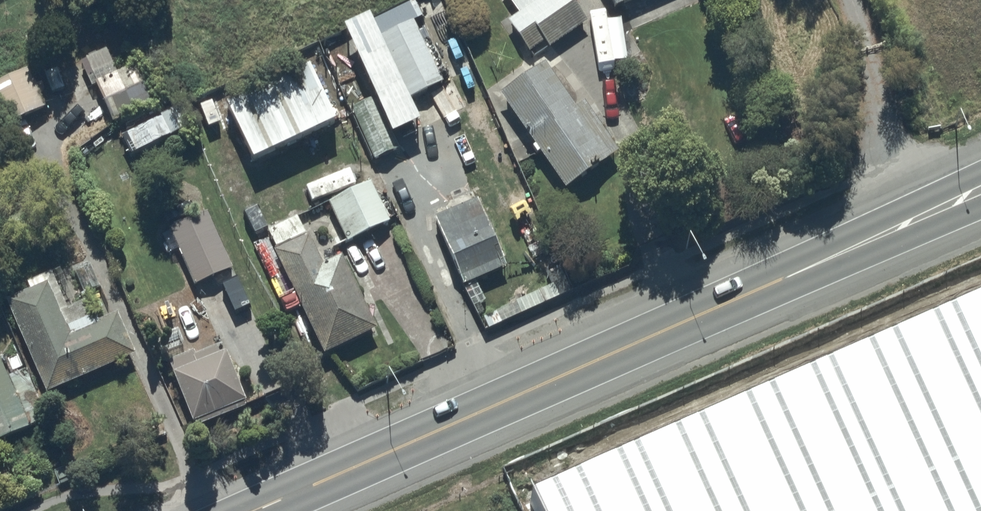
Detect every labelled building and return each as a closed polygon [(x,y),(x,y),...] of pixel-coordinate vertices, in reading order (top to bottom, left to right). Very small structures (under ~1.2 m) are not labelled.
[(587,26),(569,0),(506,0),(519,18),(507,27),(529,58),(545,47),(549,53),(587,26)] [(619,9),(639,0),(615,0),(619,9)] [(414,5),(374,24),(381,41),(379,42),(408,105),(444,88),(415,26),(422,23),(414,5)] [(104,83),(95,88),(114,128),(159,107),(140,66),(118,77),(115,72),(102,79),(104,83)] [(545,69),(500,100),(536,151),(532,153),(537,161),(541,158),(567,196),(621,159),(584,107),(575,113),(545,69)] [(0,82),(0,119),(4,130),(45,114),(28,71),(0,82)] [(311,75),(227,114),(255,174),(339,135),(311,75)] [(376,102),(352,112),(375,165),(400,154),(394,140),(396,139),(392,129),(389,131),(376,102)] [(332,206),(330,208),(347,247),(389,229),(371,188),(370,189),(369,185),(330,202),(332,206)] [(479,205),(435,224),(463,291),(508,272),(479,205)] [(233,273),(208,213),(168,230),(170,234),(161,238),(169,258),(180,254),(194,289),(233,273)] [(278,255),(274,257),(324,362),(379,336),(343,261),(324,271),(309,239),(306,241),(297,223),(269,237),(278,255)] [(48,288),(6,306),(47,401),(136,363),(117,318),(98,326),(89,306),(61,318),(48,288)] [(533,489),(542,510),(980,510),(980,293),(533,489)] [(193,356),(168,365),(193,429),(195,428),(197,432),(246,413),(245,409),(247,408),(224,350),(195,361),(193,356)] [(32,432),(2,361),(0,362),(0,445),(32,432)]
